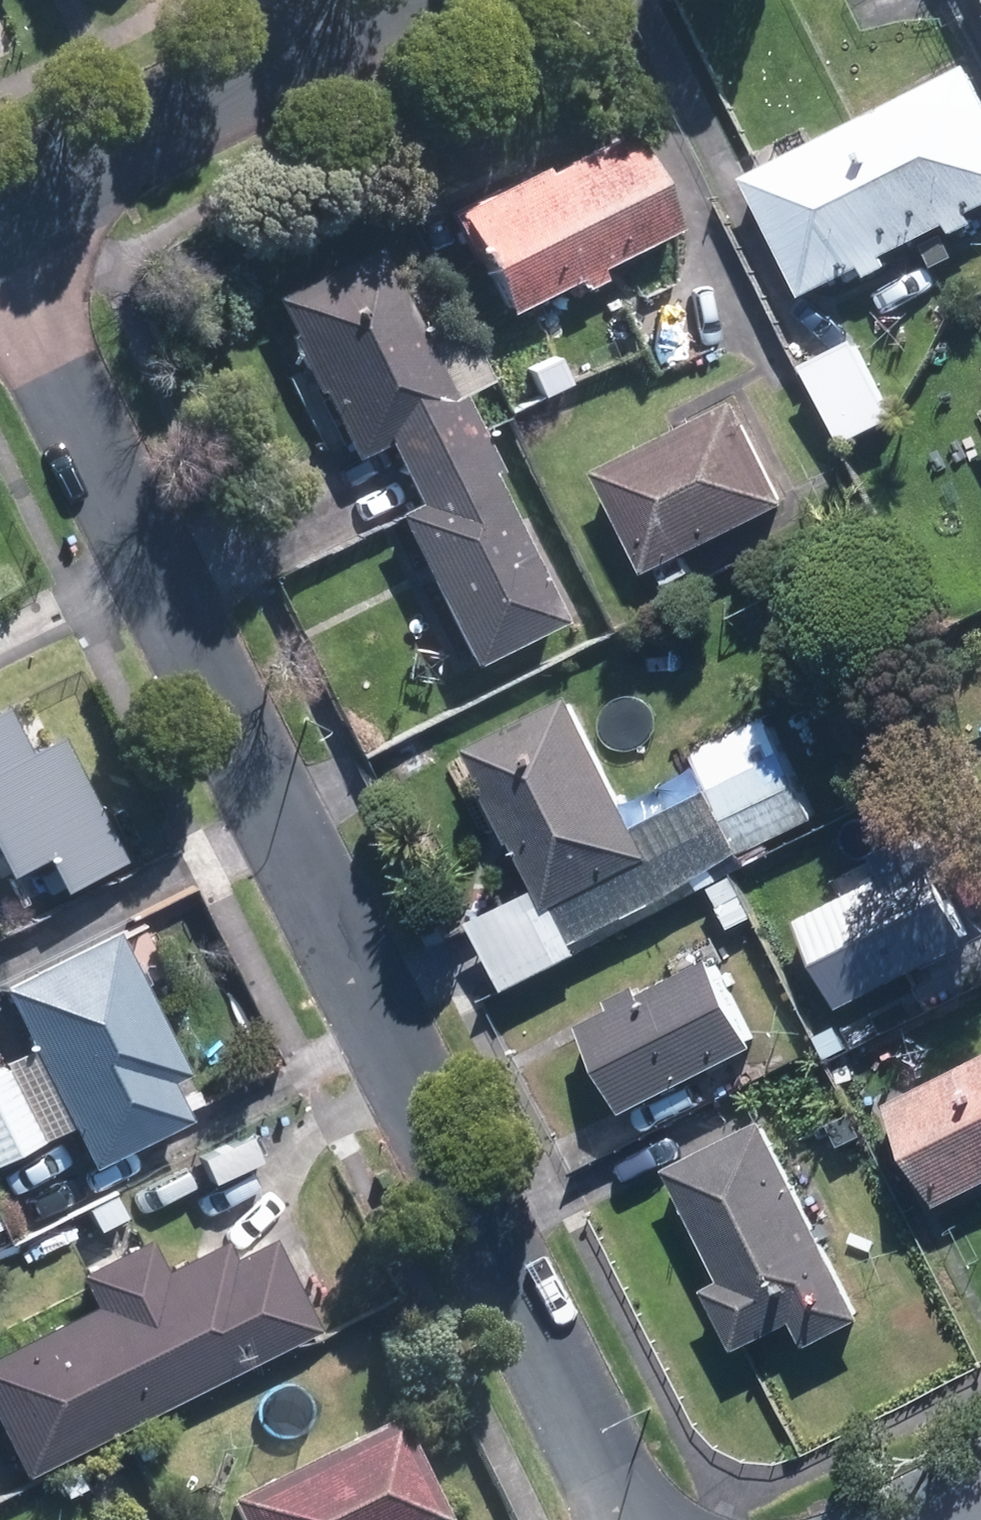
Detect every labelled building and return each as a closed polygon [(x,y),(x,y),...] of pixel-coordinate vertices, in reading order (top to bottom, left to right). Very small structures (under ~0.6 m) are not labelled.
[(748,178),(809,298),(867,268),(872,278),(896,266),(891,256),(955,224),(960,234),(980,224),(977,215),(980,213),(980,76),(975,63),(748,178)] [(631,125),(458,209),(507,308),(574,276),(580,288),(602,278),(597,267),(681,226),(631,125)] [(470,665),(561,620),(488,472),(498,467),(461,391),(487,379),(454,312),(422,328),(379,241),(274,293),(354,455),(387,439),(417,499),(394,511),(470,665)] [(859,342),(809,366),(847,443),(897,419),(859,342)] [(652,573),(794,503),(743,402),(602,473),(652,573)] [(571,940),(647,902),(735,848),(811,811),(780,746),(771,751),(754,715),(688,746),(706,784),(629,821),(567,694),(463,744),(531,883),(465,915),(500,987),(576,950),(571,940)] [(125,860),(62,735),(28,752),(4,706),(0,708),(0,858),(8,873),(43,856),(61,891),(125,860)] [(838,1000),(968,936),(913,824),(871,844),(884,870),(795,912),(838,1000)] [(80,1166),(177,1118),(159,1080),(173,1073),(103,930),(0,981),(0,1004),(80,1166)] [(613,1005),(579,1022),(624,1109),(754,1043),(710,958),(644,991),(638,981),(608,996),(613,1005)] [(830,1057),(849,1046),(836,1022),(816,1033),(830,1057)] [(980,1177),(980,1049),(885,1097),(937,1199),(980,1177)] [(0,1071),(0,1156),(33,1140),(0,1071)] [(857,1313),(759,1116),(661,1165),(718,1275),(699,1284),(730,1345),(788,1316),(801,1342),(857,1313)] [(322,1331),(277,1235),(235,1254),(227,1235),(162,1265),(149,1237),(74,1271),(90,1304),(0,1346),(0,1415),(25,1468),(322,1331)] [(391,1426),(219,1508),(225,1519),(435,1519),(391,1426)]
